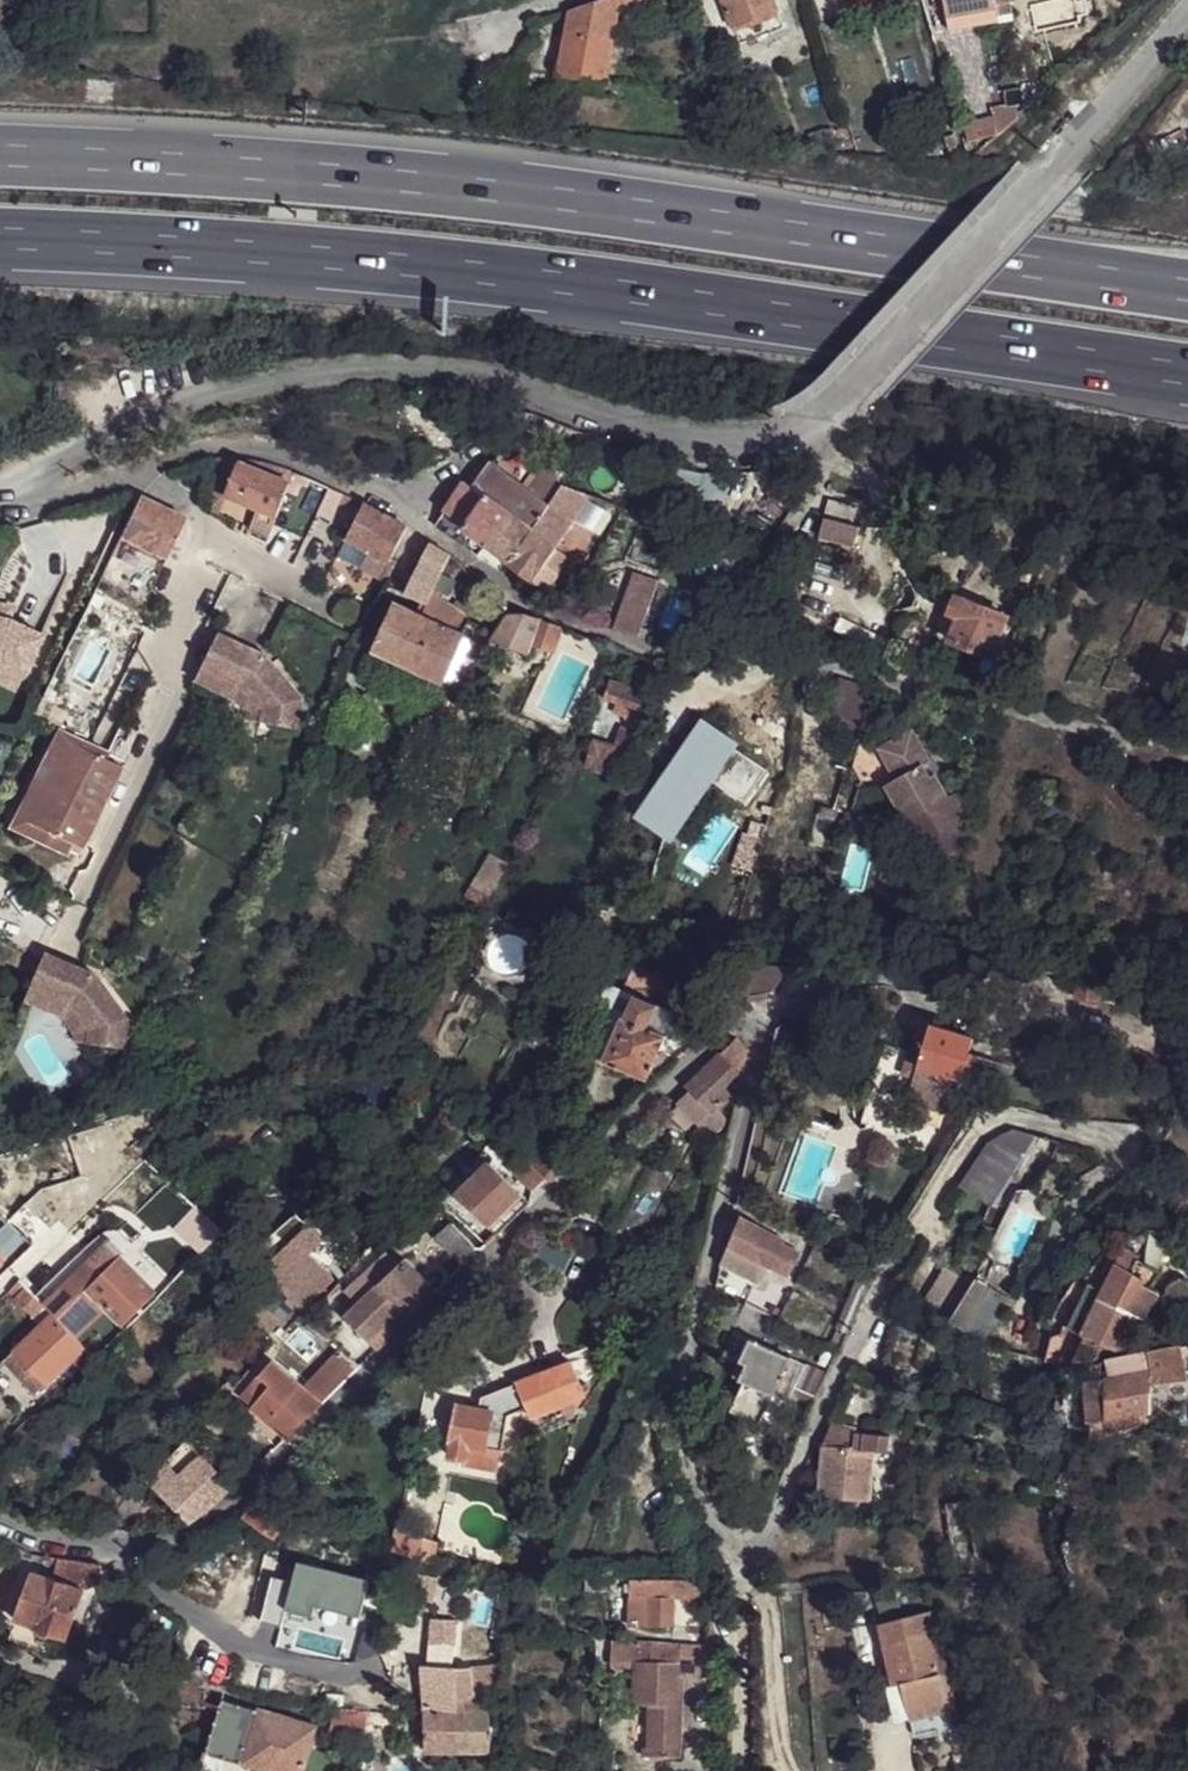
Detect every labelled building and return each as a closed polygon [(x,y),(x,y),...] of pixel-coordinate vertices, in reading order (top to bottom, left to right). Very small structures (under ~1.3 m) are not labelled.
[(601,79),(615,7),(616,0),(591,0),(566,9),(556,70),(601,79)] [(692,0),(616,0),(615,7),(650,12),(693,2),(692,0)] [(772,8),(769,0),(718,0),(726,23),(772,8)] [(944,13),(991,5),(990,0),(941,0),(944,13)] [(991,5),(944,13),(947,25),(993,19),(991,5)] [(995,130),(996,135),(1014,119),(1013,108),(990,111),(991,117),(995,130)] [(995,130),(991,117),(960,124),(964,141),(990,135),(995,130)] [(488,461),(470,488),(479,495),(491,503),(509,477),(488,461)] [(212,493),(221,496),(234,466),(225,462),(212,493)] [(286,482),(236,462),(234,466),(221,496),(274,515),(286,482)] [(543,503),(509,477),(491,503),(502,511),(524,529),(543,503)] [(459,526),(479,495),(470,488),(459,480),(439,512),(459,526)] [(543,503),(567,521),(583,496),(555,485),(543,503)] [(145,495),(131,527),(146,534),(172,544),(185,513),(145,495)] [(480,543),(502,511),(491,503),(479,495),(459,526),(480,543)] [(825,497),(820,521),(854,528),(859,506),(825,497)] [(358,503),(338,538),(346,542),(384,558),(400,527),(358,503)] [(543,503),(524,529),(550,548),(567,521),(543,503)] [(524,529),(502,511),(480,543),(504,560),(524,529)] [(449,538),(459,526),(439,512),(430,525),(449,538)] [(851,544),(854,528),(820,521),(816,536),(851,544)] [(504,560),(530,580),(537,565),(550,548),(524,529),(504,560)] [(425,541),(416,564),(436,575),(445,556),(425,541)] [(372,579),(384,558),(346,542),(337,558),(372,579)] [(943,561),(976,568),(976,564),(979,554),(946,547),(943,561)] [(558,554),(550,548),(537,565),(548,572),(558,554)] [(416,564),(404,592),(402,594),(422,602),(424,602),(428,593),(436,575),(416,564)] [(543,591),(553,574),(548,572),(537,565),(530,580),(527,583),(543,591)] [(634,569),(615,625),(640,634),(659,578),(634,569)] [(547,603),(551,595),(543,591),(527,583),(520,590),(530,596),(547,603)] [(416,614),(458,633),(464,620),(428,593),(424,602),(422,602),(416,614)] [(1005,617),(956,596),(949,615),(954,617),(945,639),(988,658),(1005,617)] [(458,633),(416,614),(390,603),(369,648),(438,679),(460,634),(458,633)] [(490,639),(525,654),(527,645),(535,619),(520,615),(507,615),(490,639)] [(1015,621),(1005,617),(988,658),(997,661),(1015,621)] [(535,619),(527,645),(544,651),(549,653),(552,644),(557,627),(535,619)] [(0,620),(0,668),(16,677),(36,637),(5,621),(0,620)] [(215,637),(192,680),(227,699),(235,684),(259,712),(257,724),(291,729),(296,700),(260,657),(215,637)] [(835,680),(820,723),(855,733),(869,690),(835,680)] [(607,681),(600,700),(611,704),(643,715),(649,698),(607,681)] [(643,715),(611,704),(607,715),(639,726),(643,715)] [(703,717),(636,816),(666,836),(733,738),(703,717)] [(52,728),(1,829),(61,856),(67,844),(77,850),(117,768),(100,760),(104,752),(52,728)] [(924,756),(907,728),(879,745),(896,773),(884,780),(916,834),(953,813),(929,772),(925,774),(917,761),(924,756)] [(641,734),(628,729),(621,749),(635,753),(641,734)] [(635,774),(641,755),(635,753),(621,749),(599,741),(592,760),(635,774)] [(484,854),(464,888),(483,899),(503,865),(484,854)] [(90,977),(40,955),(21,1001),(58,1016),(64,1002),(86,1032),(84,1044),(118,1049),(122,1020),(90,977)] [(783,969),(742,964),(746,996),(765,993),(783,969)] [(800,983),(786,966),(783,969),(765,993),(777,1005),(800,983)] [(593,1012),(598,1013),(600,1009),(616,1016),(620,1017),(630,995),(601,983),(590,1003),(593,1012)] [(1069,986),(1067,1001),(1085,1003),(1095,1005),(1097,988),(1069,986)] [(630,995),(620,1017),(643,1028),(652,1005),(630,995)] [(643,1028),(660,1035),(670,1013),(652,1005),(643,1028)] [(580,1054),(596,1060),(616,1016),(600,1009),(598,1013),(580,1054)] [(643,1028),(620,1017),(616,1016),(596,1060),(641,1079),(660,1035),(643,1028)] [(953,1081),(967,1040),(925,1026),(911,1066),(953,1081)] [(730,1039),(706,1062),(724,1072),(721,1077),(733,1082),(741,1052),(730,1039)] [(699,1069),(716,1089),(721,1077),(724,1072),(706,1062),(699,1069)] [(941,1118),(953,1081),(911,1066),(898,1103),(941,1118)] [(699,1069),(682,1085),(686,1089),(704,1111),(705,1112),(709,1108),(722,1096),(716,1089),(699,1069)] [(690,1123),(704,1111),(686,1089),(671,1101),(690,1123)] [(704,1111),(690,1123),(697,1131),(700,1128),(708,1138),(722,1122),(709,1108),(705,1112),(704,1111)] [(987,1209),(1032,1140),(1012,1133),(1005,1133),(998,1137),(985,1145),(954,1186),(987,1209)] [(541,1177),(546,1182),(561,1168),(534,1140),(519,1155),(541,1177)] [(541,1177),(519,1155),(506,1168),(528,1190),(541,1177)] [(515,1194),(485,1163),(453,1195),(482,1226),(515,1194)] [(523,1203),(515,1194),(482,1226),(491,1235),(523,1203)] [(764,1265),(782,1274),(794,1250),(778,1240),(778,1237),(733,1215),(723,1244),(725,1245),(764,1265)] [(302,1305),(337,1276),(313,1247),(325,1237),(310,1219),(263,1257),(302,1305)] [(217,1235),(202,1220),(185,1236),(189,1241),(201,1251),(217,1235)] [(19,1240),(2,1223),(0,1225),(0,1260),(19,1240)] [(431,1240),(453,1262),(469,1247),(447,1224),(431,1240)] [(764,1265),(725,1245),(714,1267),(753,1285),(764,1265)] [(21,1290),(36,1305),(55,1285),(71,1268),(50,1246),(14,1283),(21,1290)] [(149,1295),(112,1257),(101,1268),(86,1252),(71,1268),(55,1285),(88,1318),(96,1309),(115,1327),(149,1295)] [(398,1260),(374,1285),(397,1308),(406,1318),(432,1293),(398,1260)] [(1097,1282),(1126,1295),(1118,1312),(1125,1316),(1130,1318),(1149,1295),(1156,1297),(1163,1281),(1138,1266),(1130,1278),(1106,1265),(1097,1282)] [(969,1281),(946,1321),(964,1331),(973,1316),(966,1313),(980,1288),(969,1281)] [(1090,1299),(1118,1312),(1126,1295),(1097,1282),(1090,1299)] [(14,1283),(4,1292),(11,1299),(21,1290),(14,1283)] [(280,1294),(269,1283),(261,1289),(273,1300),(280,1294)] [(338,1318),(362,1341),(393,1312),(397,1308),(374,1285),(338,1318)] [(966,1313),(973,1316),(964,1331),(983,1343),(1006,1303),(980,1288),(966,1313)] [(29,1317),(38,1308),(36,1305),(21,1290),(11,1299),(29,1317)] [(847,1290),(840,1305),(852,1310),(859,1295),(847,1290)] [(1107,1353),(1125,1316),(1118,1312),(1090,1299),(1073,1291),(1055,1328),(1072,1336),(1062,1358),(1097,1350),(1107,1353)] [(840,1305),(830,1328),(832,1329),(841,1332),(852,1310),(840,1305)] [(38,1308),(29,1317),(37,1326),(46,1317),(38,1308)] [(393,1312),(402,1322),(406,1318),(397,1308),(393,1312)] [(762,1315),(749,1308),(737,1332),(751,1339),(762,1315)] [(372,1350),(402,1322),(393,1312),(362,1341),(372,1350)] [(77,1350),(76,1348),(46,1317),(37,1326),(0,1361),(0,1363),(29,1395),(77,1350)] [(737,1332),(730,1329),(716,1358),(737,1368),(751,1339),(737,1332)] [(737,1368),(732,1378),(746,1383),(731,1412),(775,1430),(787,1401),(805,1409),(822,1373),(751,1339),(737,1368)] [(81,1343),(76,1348),(77,1350),(86,1359),(92,1352),(81,1343)] [(317,1405),(355,1368),(332,1344),(293,1383),(317,1405)] [(1143,1388),(1183,1390),(1178,1362),(1175,1349),(1099,1361),(1101,1380),(1073,1383),(1077,1415),(1102,1413),(1102,1432),(1130,1430),(1130,1418),(1144,1415),(1143,1388)] [(250,1404),(282,1372),(266,1357),(235,1388),(250,1404)] [(580,1398),(579,1393),(576,1386),(567,1364),(514,1386),(528,1419),(580,1398)] [(250,1404),(283,1437),(317,1405),(293,1383),(282,1372),(250,1404)] [(581,1385),(576,1386),(579,1393),(585,1390),(581,1385)] [(456,1409),(446,1446),(467,1451),(480,1454),(482,1451),(489,1417),(456,1409)] [(503,1421),(489,1417),(482,1451),(496,1454),(503,1421)] [(826,1424),(816,1446),(853,1449),(854,1436),(854,1430),(826,1424)] [(853,1449),(866,1451),(885,1453),(886,1438),(854,1436),(853,1449)] [(183,1443),(144,1482),(184,1523),(203,1510),(225,1488),(226,1485),(195,1456),(183,1443)] [(446,1446),(442,1458),(463,1464),(467,1451),(446,1446)] [(853,1449),(816,1446),(811,1498),(861,1502),(866,1451),(853,1449)] [(490,1475),(496,1454),(482,1451),(480,1454),(467,1451),(463,1464),(462,1468),(490,1475)] [(257,1498),(236,1519),(264,1539),(285,1518),(257,1498)] [(961,1501),(938,1504),(950,1579),(972,1575),(961,1501)] [(95,1585),(95,1565),(88,1563),(68,1560),(54,1558),(46,1576),(59,1582),(80,1589),(95,1585)] [(374,1580),(299,1562),(286,1614),(313,1620),(316,1611),(364,1622),(374,1580)] [(63,1639),(80,1589),(59,1582),(46,1576),(27,1570),(9,1619),(27,1626),(28,1627),(63,1639)] [(673,1578),(625,1577),(623,1625),(666,1626),(666,1591),(695,1593),(695,1598),(714,1599),(714,1579),(673,1578)] [(916,1617),(872,1627),(886,1689),(894,1688),(900,1713),(936,1704),(916,1617)] [(429,1620),(423,1665),(448,1666),(453,1623),(429,1620)] [(671,1679),(709,1680),(710,1651),(608,1639),(605,1664),(616,1665),(616,1667),(629,1669),(628,1707),(644,1709),(643,1752),(636,1751),(636,1758),(643,1759),(668,1759),(671,1679)] [(450,1709),(452,1667),(423,1665),(418,1664),(416,1708),(450,1709)] [(889,1724),(938,1714),(936,1704),(900,1713),(894,1688),(886,1689),(881,1691),(889,1724)] [(256,1710),(220,1698),(204,1749),(235,1758),(238,1758),(256,1710)] [(482,1750),(482,1709),(450,1709),(416,1708),(416,1749),(482,1750)] [(238,1758),(278,1770),(300,1770),(313,1728),(256,1710),(238,1758)] [(235,1758),(204,1749),(199,1767),(213,1770),(231,1770),(235,1758)] [(238,1758),(235,1758),(231,1770),(278,1770),(238,1758)]
